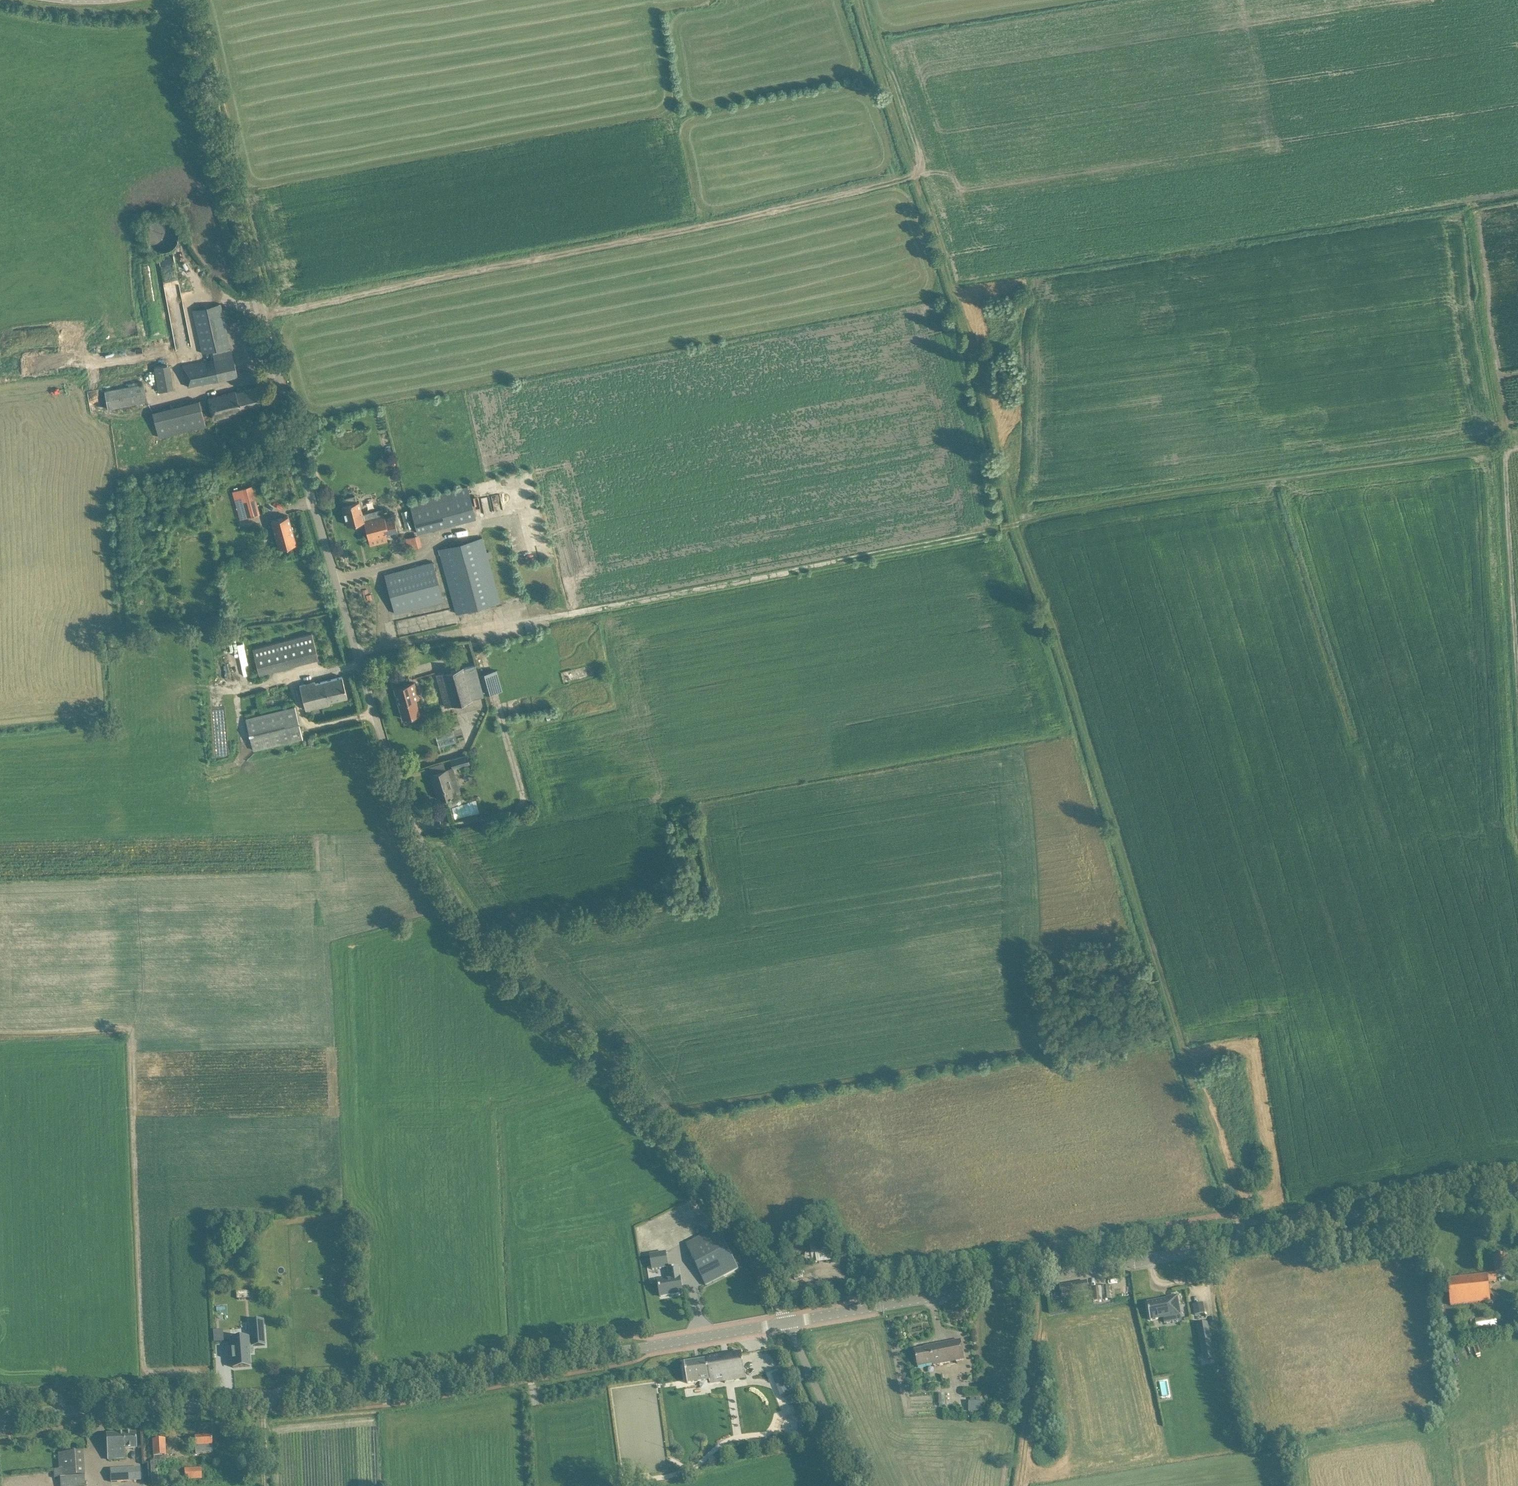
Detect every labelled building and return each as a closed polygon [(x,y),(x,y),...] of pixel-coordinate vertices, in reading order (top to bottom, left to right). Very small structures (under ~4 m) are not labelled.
[(169,230),(157,231),(157,238),(154,238),(155,253),(182,251),(180,224),(169,225),(169,230)] [(202,353),(212,351),(214,358),(182,365),(184,373),(186,373),(189,387),(237,376),(231,349),(220,303),(192,310),(202,353)] [(154,367),(159,391),(171,389),(167,364),(154,367)] [(108,409),(147,401),(144,383),(104,391),(108,409)] [(236,391),(208,398),(213,419),(241,412),(240,410),(260,405),(256,387),(236,391)] [(205,425),(199,400),(152,412),(159,437),(205,425)] [(477,517),(468,485),(409,501),(418,534),(477,517)] [(251,486),(232,491),(240,518),(259,513),(251,486)] [(368,538),(398,531),(393,515),(385,518),(382,509),(362,514),(359,501),(357,502),(355,495),(345,498),(347,504),(342,505),(347,525),(364,520),(368,538)] [(288,515),(271,520),(278,548),(296,543),(288,515)] [(483,536),(438,549),(456,614),(501,601),(483,536)] [(410,551),(425,549),(423,538),(409,539),(410,551)] [(441,601),(431,562),(384,574),(395,613),(441,601)] [(318,658),(312,633),(252,648),(259,672),(318,658)] [(435,673),(444,706),(470,698),(484,695),(476,664),(462,668),(461,666),(435,673)] [(496,690),(493,681),(499,679),(497,669),(481,673),(486,693),(496,690)] [(315,682),(299,686),(305,710),(330,703),(329,701),(347,697),(342,676),(315,683),(315,682)] [(402,718),(420,713),(416,699),(419,698),(414,682),(394,688),(402,718)] [(245,718),(254,751),(303,739),(295,706),(245,718)] [(439,735),(442,747),(459,744),(457,732),(439,735)] [(222,759),(233,758),(232,750),(221,751),(222,759)] [(469,763),(467,754),(450,759),(453,767),(469,763)] [(430,774),(430,775),(431,775),(431,774),(432,774),(436,787),(434,788),(437,799),(454,794),(447,769),(430,774)] [(705,1285),(739,1268),(718,1228),(686,1244),(705,1285)] [(790,1252),(783,1241),(776,1245),(783,1256),(790,1252)] [(822,1264),(822,1257),(827,1257),(827,1248),(815,1249),(816,1264),(822,1264)] [(668,1266),(666,1252),(649,1254),(651,1268),(668,1266)] [(1495,1273),(1510,1272),(1508,1255),(1493,1257),(1495,1273)] [(683,1293),(678,1265),(668,1267),(670,1279),(658,1281),(661,1296),(683,1293)] [(1495,1273),(1448,1278),(1451,1305),(1490,1301),(1488,1281),(1496,1281),(1495,1273)] [(1089,1296),(1087,1282),(1060,1286),(1062,1296),(1078,1293),(1079,1298),(1089,1296)] [(1091,1287),(1092,1302),(1102,1301),(1111,1300),(1110,1286),(1091,1287)] [(1182,1319),(1178,1295),(1166,1297),(1166,1299),(1147,1302),(1150,1320),(1164,1318),(1165,1323),(1182,1319)] [(232,1303),(233,1316),(246,1316),(246,1303),(232,1303)] [(1203,1303),(1193,1305),(1195,1315),(1204,1313),(1203,1303)] [(1494,1317),(1474,1320),(1475,1330),(1495,1327),(1494,1317)] [(262,1321),(250,1322),(251,1337),(251,1338),(251,1346),(252,1346),(253,1346),(264,1345),(262,1321)] [(1207,1323),(1198,1325),(1203,1352),(1212,1350),(1207,1323)] [(240,1339),(231,1339),(232,1349),(231,1350),(232,1350),(232,1356),(233,1356),(233,1360),(232,1360),(233,1360),(233,1368),(249,1366),(248,1352),(252,1352),(252,1346),(251,1346),(251,1338),(240,1339)] [(914,1350),(918,1367),(933,1364),(933,1366),(965,1359),(961,1340),(930,1346),(930,1347),(914,1350)] [(713,1359),(685,1363),(688,1384),(710,1380),(710,1383),(717,1382),(745,1378),(742,1353),(717,1356),(717,1358),(713,1359)] [(782,1378),(775,1381),(782,1397),(789,1395),(782,1378)] [(969,1402),(969,1411),(983,1412),(983,1402),(969,1402)] [(679,1413),(672,1414),(674,1429),(681,1428),(679,1413)] [(107,1434),(108,1460),(125,1459),(125,1449),(136,1448),(136,1433),(107,1434)] [(196,1454),(213,1453),(212,1436),(195,1437),(196,1454)] [(166,1455),(165,1439),(153,1440),(153,1456),(166,1455)] [(771,1439),(746,1442),(748,1452),(772,1448),(771,1439)] [(61,1485),(84,1485),(85,1485),(82,1452),(53,1454),(55,1478),(60,1478),(61,1485)] [(201,1467),(184,1468),(185,1480),(202,1479),(201,1467)] [(130,1468),(110,1469),(111,1482),(131,1481),(130,1468)]
